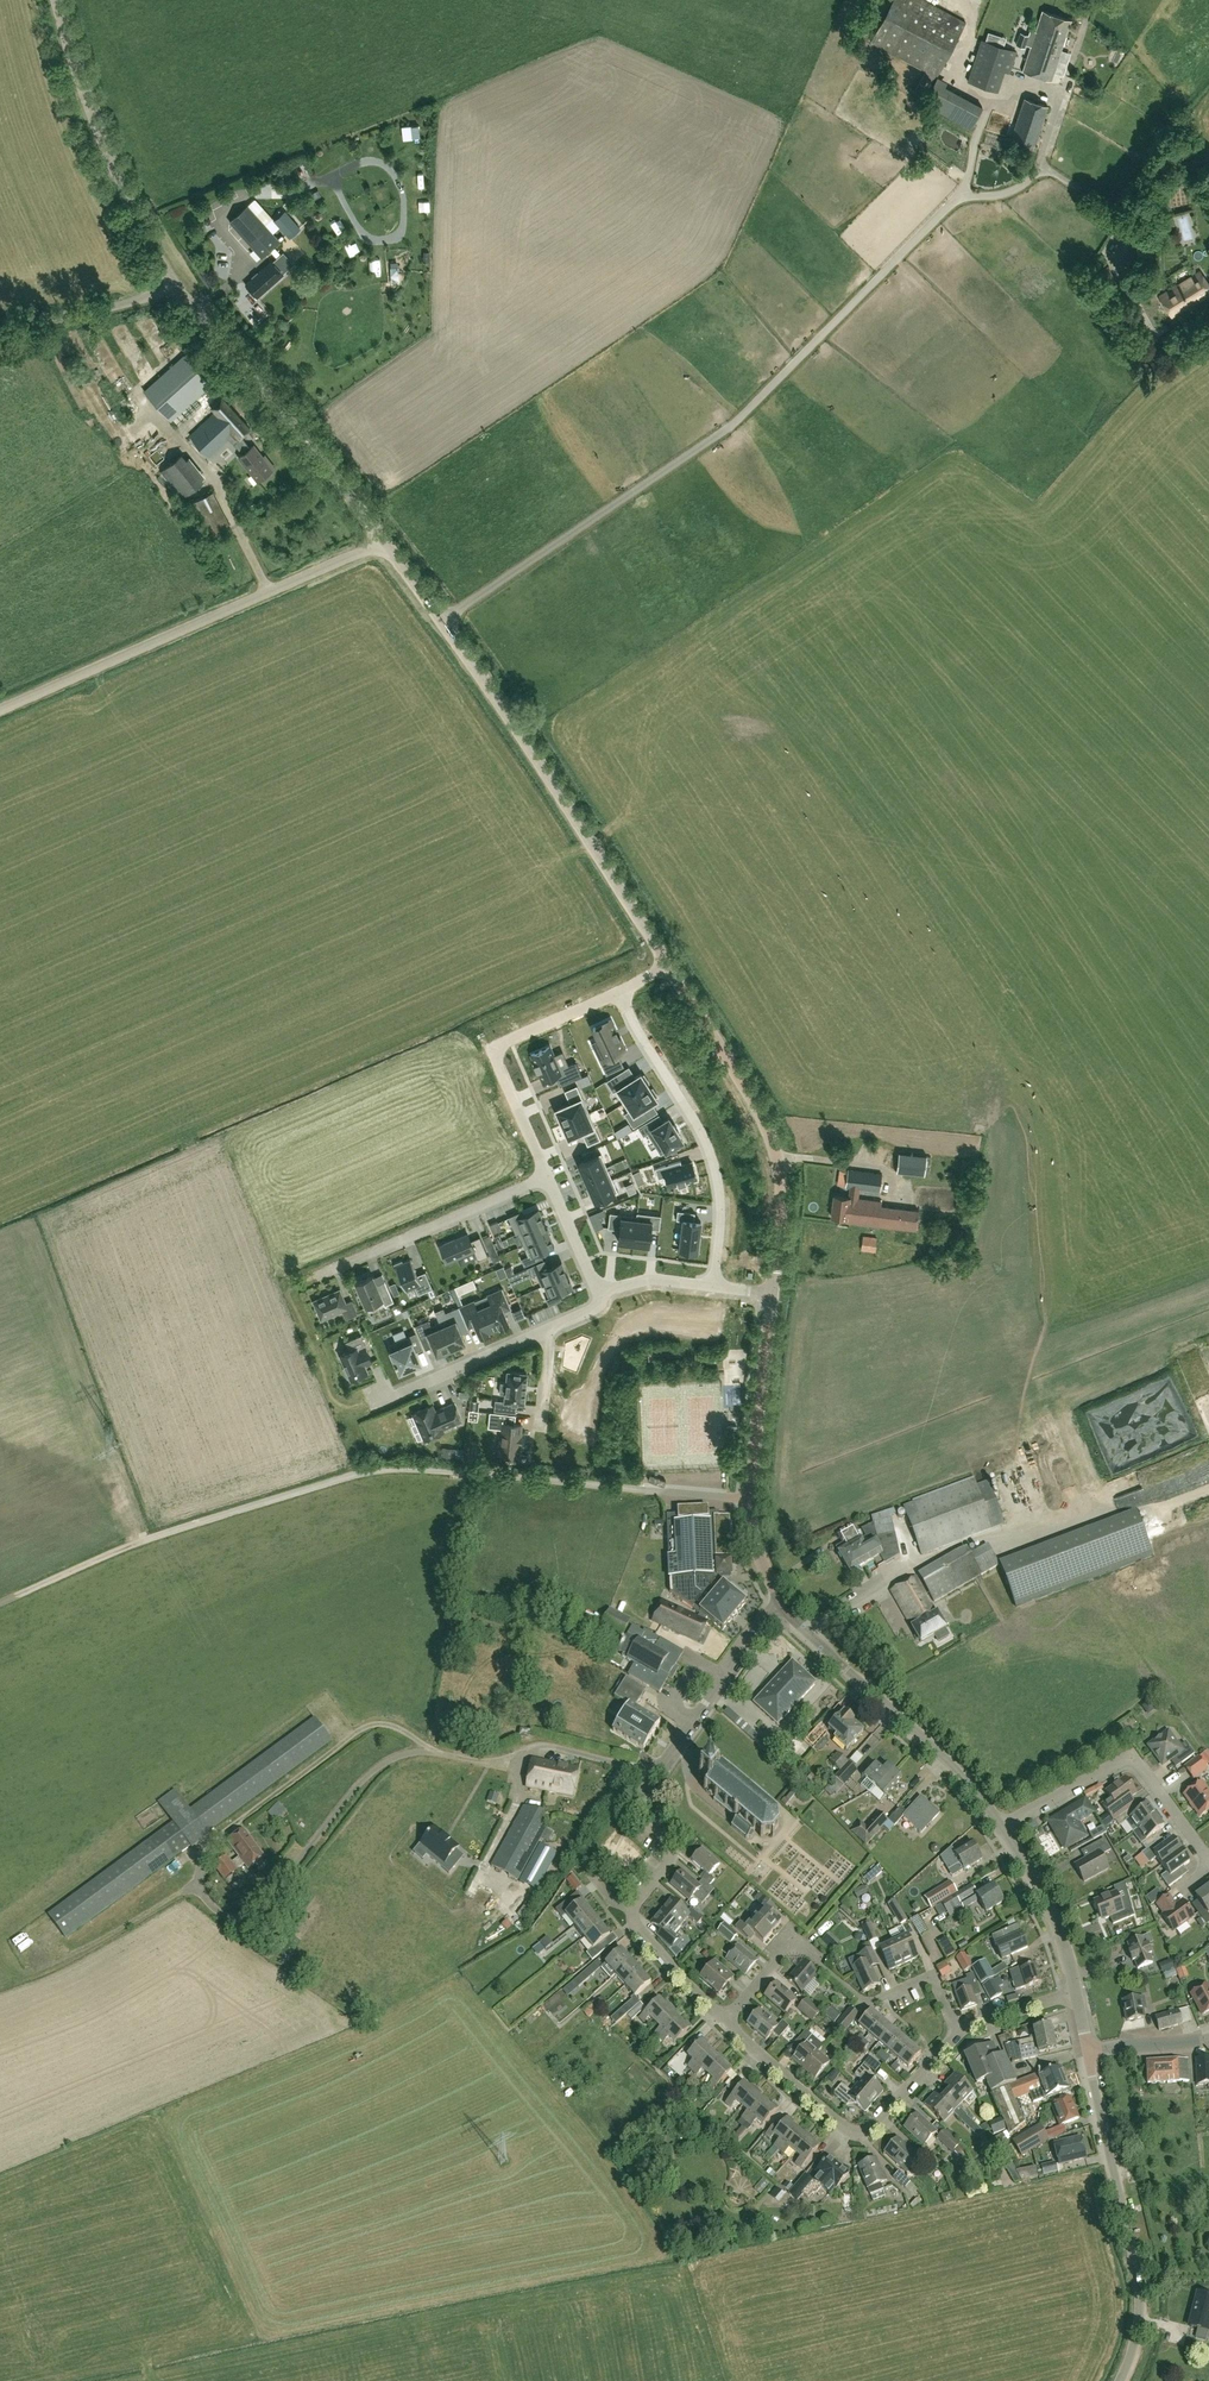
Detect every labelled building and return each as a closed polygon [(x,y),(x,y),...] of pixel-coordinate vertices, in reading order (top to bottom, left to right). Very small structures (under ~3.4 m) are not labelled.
[(982,107),(945,86),(947,82),(936,76),(965,22),(925,0),(893,0),(871,41),(897,56),(886,76),(926,97),(924,102),(971,128),(982,107)] [(971,10),(973,0),(962,0),(960,7),(971,10)] [(1031,29),(1029,35),(1021,32),(1017,45),(1025,48),(1028,41),(1032,42),(1023,71),(1051,80),(1071,20),(1042,10),(1036,31),(1031,29)] [(1015,51),(981,39),(967,80),(990,88),(997,68),(1008,71),(1015,51)] [(1035,145),(1048,105),(1025,98),(1012,137),(1035,145)] [(990,123),(1005,129),(1010,116),(996,110),(990,123)] [(231,222),(262,257),(280,241),(248,206),(231,222)] [(1188,235),(1197,233),(1191,211),(1183,213),(1188,235)] [(276,221),(290,237),(300,228),(286,212),(276,221)] [(272,260),(246,284),(258,297),(284,273),(272,260)] [(1117,283),(1107,266),(1095,272),(1104,290),(1117,283)] [(1159,296),(1172,317),(1208,293),(1208,285),(1199,271),(1159,296)] [(230,438),(243,453),(251,447),(241,437),(250,429),(184,354),(145,390),(177,425),(205,399),(216,411),(187,438),(206,459),(230,438)] [(155,449),(159,457),(170,450),(166,443),(155,449)] [(265,454),(263,456),(254,444),(251,447),(243,453),(239,456),(258,481),(276,467),(265,454)] [(180,455),(161,470),(183,496),(201,482),(180,455)] [(213,491),(194,500),(212,539),(231,530),(213,491)] [(262,519),(257,511),(245,518),(244,519),(249,527),(262,519)] [(624,1049),(610,1019),(593,1027),(606,1053),(598,1057),(606,1074),(624,1065),(618,1052),(624,1049)] [(560,1069),(549,1046),(531,1054),(535,1063),(533,1064),(537,1072),(539,1071),(543,1080),(555,1075),(560,1085),(582,1075),(576,1061),(560,1069)] [(623,1102),(649,1086),(648,1084),(650,1083),(644,1074),(642,1075),(641,1073),(625,1082),(619,1072),(606,1080),(613,1091),(615,1090),(623,1102)] [(589,1111),(583,1097),(582,1097),(577,1084),(564,1090),(570,1103),(557,1109),(558,1113),(557,1114),(562,1123),(589,1111)] [(642,1109),(657,1099),(656,1097),(658,1095),(652,1086),(650,1088),(649,1086),(623,1102),(628,1110),(624,1113),(633,1127),(648,1117),(642,1109)] [(595,1126),(589,1111),(562,1123),(566,1133),(567,1133),(569,1137),(582,1131),(587,1145),(601,1139),(595,1126)] [(682,1140),(678,1133),(673,1125),(669,1118),(660,1123),(655,1116),(639,1127),(644,1135),(648,1132),(661,1153),(682,1140)] [(584,1160),(579,1163),(584,1175),(606,1166),(601,1153),(596,1155),(593,1148),(581,1153),(584,1160)] [(930,1165),(930,1149),(901,1148),(901,1164),(930,1165)] [(681,1159),(656,1167),(659,1177),(667,1175),(669,1184),(678,1182),(679,1184),(688,1181),(687,1179),(697,1176),(692,1161),(682,1164),(681,1159)] [(606,1166),(584,1175),(590,1188),(612,1178),(606,1166)] [(849,1197),(834,1195),(831,1216),(847,1218),(846,1221),(916,1230),(919,1210),(881,1205),(881,1201),(858,1198),(859,1187),(879,1190),(882,1173),(848,1169),(846,1186),(850,1186),(849,1197)] [(612,1178),(590,1188),(595,1201),(618,1191),(612,1178)] [(520,1211),(508,1216),(516,1233),(544,1221),(538,1209),(522,1216),(520,1211)] [(697,1250),(701,1221),(694,1220),(695,1212),(678,1210),(676,1219),(683,1220),(679,1248),(697,1250)] [(634,1243),(637,1212),(636,1215),(610,1212),(608,1227),(620,1229),(618,1241),(634,1243)] [(649,1245),(651,1228),(659,1229),(661,1215),(637,1212),(634,1243),(649,1245)] [(544,1221),(516,1233),(516,1234),(519,1233),(524,1244),(549,1233),(544,1221)] [(880,1243),(880,1228),(866,1228),(866,1243),(880,1243)] [(528,1255),(521,1258),(524,1265),(543,1257),(540,1251),(554,1245),(549,1233),(524,1244),(528,1255)] [(489,1256),(480,1236),(470,1240),(468,1234),(443,1244),(450,1259),(474,1249),(478,1260),(489,1256)] [(417,1274),(410,1259),(403,1262),(402,1260),(394,1263),(406,1290),(415,1286),(418,1294),(433,1288),(425,1271),(417,1274)] [(544,1259),(527,1267),(531,1276),(536,1273),(542,1286),(544,1284),(567,1274),(561,1262),(548,1268),(544,1259)] [(511,1266),(504,1268),(507,1275),(514,1272),(511,1266)] [(567,1274),(544,1284),(550,1296),(546,1298),(549,1304),(562,1299),(559,1292),(572,1286),(567,1274)] [(378,1283),(376,1282),(373,1275),(356,1282),(366,1305),(382,1298),(385,1305),(394,1301),(385,1280),(378,1283)] [(345,1303),(339,1289),(313,1300),(321,1319),(347,1307),(351,1316),(358,1313),(352,1300),(345,1303)] [(511,1308),(503,1289),(481,1298),(493,1327),(499,1324),(500,1326),(509,1323),(504,1311),(511,1308)] [(493,1327),(481,1298),(459,1307),(465,1321),(466,1323),(473,1320),(480,1335),(489,1331),(488,1329),(493,1327)] [(465,1342),(458,1324),(465,1321),(459,1307),(459,1308),(458,1306),(445,1312),(447,1317),(439,1321),(452,1350),(460,1346),(459,1344),(465,1342)] [(443,1353),(452,1350),(439,1321),(431,1324),(428,1319),(415,1325),(422,1340),(429,1337),(437,1354),(442,1351),(443,1353)] [(422,1348),(415,1333),(389,1344),(397,1362),(396,1362),(397,1364),(398,1364),(399,1368),(398,1369),(399,1373),(410,1368),(409,1366),(420,1362),(415,1351),(422,1348)] [(367,1371),(365,1365),(372,1361),(361,1335),(346,1342),(350,1350),(340,1355),(345,1367),(343,1368),(347,1377),(349,1376),(350,1379),(367,1371)] [(505,1401),(495,1400),(494,1410),(513,1412),(514,1402),(523,1403),(527,1374),(508,1371),(507,1382),(501,1382),(499,1393),(505,1393),(505,1401)] [(746,1416),(746,1386),(732,1386),(732,1416),(746,1416)] [(1164,1397),(1176,1430),(1192,1424),(1179,1391),(1164,1397)] [(434,1411),(432,1404),(413,1412),(425,1438),(443,1430),(442,1428),(461,1420),(453,1403),(434,1411)] [(481,1415),(483,1404),(473,1403),(471,1414),(481,1415)] [(509,1414),(489,1412),(488,1427),(501,1428),(498,1453),(518,1455),(519,1443),(521,1443),(521,1436),(520,1436),(522,1424),(508,1423),(509,1414)] [(1095,1439),(1105,1463),(1158,1442),(1149,1421),(1141,1425),(1139,1420),(1095,1439)] [(1023,1460),(1037,1510),(1056,1505),(1041,1454),(1023,1460)] [(992,1529),(974,1481),(903,1507),(921,1555),(992,1529)] [(993,1518),(1006,1515),(1004,1507),(991,1510),(993,1518)] [(679,1519),(667,1519),(670,1591),(692,1608),(694,1606),(701,1612),(722,1585),(722,1576),(731,1575),(731,1561),(728,1561),(728,1556),(729,1556),(728,1517),(719,1517),(719,1512),(709,1513),(709,1508),(679,1509),(679,1519)] [(900,1557),(891,1516),(895,1514),(894,1509),(872,1517),(873,1524),(862,1530),(862,1531),(858,1532),(854,1525),(838,1534),(843,1543),(838,1547),(840,1551),(839,1552),(851,1573),(864,1566),(866,1568),(875,1563),(878,1569),(900,1557)] [(1135,1510),(999,1561),(1016,1608),(1153,1557),(1135,1510)] [(996,1566),(990,1556),(976,1565),(966,1548),(919,1575),(934,1602),(996,1566)] [(928,1597),(916,1577),(891,1591),(912,1628),(921,1643),(946,1628),(931,1602),(930,1603),(926,1597),(928,1597)] [(723,1584),(701,1612),(722,1630),(745,1603),(743,1601),(746,1597),(732,1584),(728,1588),(723,1584)] [(705,1621),(707,1619),(701,1614),(698,1617),(662,1601),(653,1621),(698,1642),(708,1622),(705,1621)] [(660,1693),(682,1653),(644,1631),(643,1634),(632,1628),(619,1651),(624,1654),(618,1666),(631,1673),(629,1676),(660,1693)] [(816,1683),(792,1661),(753,1703),(777,1726),(816,1683)] [(629,1705),(613,1731),(644,1750),(660,1724),(635,1709),(646,1690),(627,1678),(615,1697),(629,1705)] [(324,1708),(333,1719),(339,1714),(330,1703),(324,1708)] [(854,1722),(845,1713),(830,1730),(830,1731),(836,1736),(835,1738),(847,1749),(863,1731),(854,1723),(854,1722)] [(158,1803),(173,1823),(156,1835),(48,1915),(67,1939),(174,1859),(191,1847),(192,1849),(209,1836),(208,1834),(333,1742),(315,1717),(190,1811),(175,1790),(158,1803)] [(739,1718),(735,1723),(751,1737),(755,1733),(739,1718)] [(531,1732),(521,1730),(520,1738),(530,1740),(531,1732)] [(1168,1732),(1149,1746),(1163,1766),(1176,1756),(1182,1764),(1194,1755),(1185,1743),(1182,1746),(1179,1742),(1176,1744),(1168,1732)] [(835,1777),(848,1762),(838,1753),(830,1762),(840,1771),(835,1777)] [(1207,1770),(1198,1758),(1185,1768),(1193,1779),(1207,1770)] [(579,1769),(559,1765),(548,1762),(532,1759),(526,1787),(573,1797),(579,1769)] [(857,1771),(848,1762),(835,1777),(837,1778),(828,1787),(837,1795),(844,1785),(857,1771)] [(732,1777),(730,1775),(732,1773),(726,1768),(724,1771),(723,1769),(725,1767),(723,1766),(721,1768),(719,1766),(718,1768),(720,1770),(719,1771),(718,1770),(716,1772),(710,1767),(712,1765),(710,1763),(708,1765),(707,1764),(698,1774),(700,1775),(698,1778),(700,1779),(702,1777),(708,1782),(706,1784),(707,1785),(707,1786),(705,1784),(703,1786),(705,1787),(703,1789),(705,1791),(707,1789),(708,1790),(706,1792),(712,1797),(714,1795),(715,1796),(714,1798),(715,1799),(713,1800),(737,1820),(731,1827),(747,1840),(756,1829),(761,1834),(760,1837),(762,1838),(763,1835),(771,1834),(772,1837),(774,1836),(773,1833),(778,1827),(781,1828),(782,1826),(779,1825),(778,1817),(781,1815),(780,1813),(777,1815),(772,1810),(773,1808),(771,1807),(770,1809),(764,1804),(766,1801),(764,1800),(762,1802),(754,1795),(756,1793),(754,1791),(752,1794),(744,1787),(745,1784),(744,1783),(742,1785),(733,1778),(735,1776),(734,1774),(732,1777)] [(887,1782),(895,1773),(886,1764),(881,1770),(874,1763),(862,1775),(876,1788),(884,1779),(887,1782)] [(902,1779),(895,1773),(887,1782),(884,1779),(876,1788),(885,1797),(902,1779)] [(1115,1820),(1126,1812),(1128,1810),(1136,1805),(1131,1798),(1136,1794),(1125,1778),(1106,1792),(1117,1807),(1108,1814),(1113,1821),(1115,1820)] [(1099,1780),(1087,1786),(1090,1792),(1102,1786),(1099,1780)] [(1201,1782),(1184,1795),(1200,1817),(1208,1810),(1208,1793),(1201,1782)] [(901,1807),(888,1820),(894,1826),(903,1817),(921,1834),(926,1828),(924,1826),(930,1820),(932,1822),(940,1814),(921,1796),(906,1812),(901,1807)] [(1049,1822),(1065,1849),(1085,1837),(1077,1822),(1092,1813),(1085,1801),(1068,1811),(1069,1812),(1063,1816),(1063,1814),(1059,1816),(1056,1816),(1052,1818),(1052,1821),(1049,1822)] [(1137,1829),(1138,1830),(1156,1817),(1147,1805),(1131,1818),(1126,1812),(1115,1820),(1120,1826),(1125,1822),(1133,1833),(1137,1829)] [(525,1806),(491,1868),(517,1882),(546,1829),(542,1827),(545,1811),(525,1806)] [(879,1812),(866,1827),(860,1822),(851,1832),(866,1846),(875,1837),(888,1821),(879,1812)] [(1164,1828),(1156,1817),(1138,1830),(1146,1841),(1142,1844),(1146,1850),(1158,1841),(1154,1835),(1164,1828)] [(1100,1831),(1106,1827),(1102,1821),(1095,1825),(1100,1831)] [(456,1865),(449,1859),(459,1848),(435,1828),(421,1844),(430,1851),(427,1855),(449,1874),(456,1865)] [(229,1842),(240,1857),(231,1864),(237,1871),(245,1864),(249,1870),(265,1858),(244,1831),(229,1842)] [(1075,1866),(1084,1882),(1108,1869),(1101,1856),(1111,1851),(1104,1839),(1087,1849),(1091,1857),(1075,1866)] [(1162,1865),(1181,1851),(1173,1840),(1159,1849),(1155,1844),(1142,1853),(1149,1864),(1157,1858),(1162,1865)] [(983,1859),(972,1841),(953,1853),(957,1858),(953,1861),(952,1859),(944,1864),(952,1878),(960,1873),(957,1868),(961,1866),(964,1871),(983,1859)] [(720,1864),(702,1849),(692,1861),(705,1872),(700,1877),(709,1886),(714,1880),(710,1876),(720,1864)] [(1189,1863),(1181,1851),(1162,1865),(1167,1872),(1161,1877),(1168,1888),(1182,1878),(1178,1871),(1189,1863)] [(225,1858),(214,1865),(225,1880),(236,1873),(225,1858)] [(868,1870),(872,1876),(882,1868),(878,1863),(868,1870)] [(682,1872),(671,1885),(690,1901),(693,1896),(702,1904),(710,1896),(682,1872)] [(871,1881),(859,1886),(862,1892),(873,1888),(871,1881)] [(1152,1890),(1157,1896),(1166,1888),(1160,1882),(1152,1890)] [(1003,1902),(992,1883),(976,1893),(971,1885),(941,1904),(949,1917),(978,1899),(986,1912),(1003,1902)] [(931,1908),(956,1893),(951,1884),(926,1900),(931,1908)] [(1208,1913),(1208,1892),(1207,1889),(1195,1897),(1204,1909),(1198,1914),(1206,1925),(1208,1923),(1208,1915),(1208,1914),(1208,1913)] [(1134,1916),(1128,1902),(1121,1905),(1116,1893),(1094,1902),(1102,1921),(1110,1917),(1113,1924),(1134,1916)] [(759,1913),(755,1918),(772,1933),(781,1923),(769,1912),(773,1907),(759,1894),(754,1900),(762,1906),(757,1911),(759,1913)] [(1169,1896),(1157,1905),(1164,1915),(1163,1916),(1174,1931),(1193,1917),(1182,1902),(1177,1906),(1169,1896)] [(672,1900),(662,1912),(679,1926),(688,1916),(698,1925),(703,1919),(691,1909),(687,1913),(672,1900)] [(887,1905),(900,1925),(908,1920),(895,1900),(887,1905)] [(575,1926),(592,1913),(582,1901),(566,1915),(575,1926)] [(698,1903),(693,1908),(702,1916),(707,1911),(698,1903)] [(724,1911),(734,1919),(738,1913),(728,1905),(724,1911)] [(921,1909),(916,1912),(922,1925),(928,1923),(921,1909)] [(673,1933),(679,1926),(662,1912),(652,1924),(663,1933),(658,1938),(670,1951),(676,1943),(674,1941),(678,1937),(673,1933)] [(584,1938),(601,1924),(592,1913),(575,1926),(584,1938)] [(772,1933),(755,1918),(746,1928),(741,1923),(736,1928),(746,1938),(751,1932),(763,1943),(772,1933)] [(913,1923),(884,1930),(886,1939),(915,1931),(913,1923)] [(610,1947),(604,1941),(610,1936),(601,1924),(584,1938),(593,1948),(586,1953),(592,1961),(610,1947)] [(717,1931),(731,1943),(737,1935),(724,1924),(717,1931)] [(862,1927),(869,1943),(877,1939),(871,1924),(862,1927)] [(1005,1942),(1011,1955),(1027,1948),(1018,1926),(992,1937),(996,1946),(1005,1942)] [(824,1940),(835,1949),(841,1942),(830,1933),(824,1940)] [(900,1936),(892,1939),(903,1964),(917,1958),(908,1936),(901,1939),(900,1936)] [(812,1945),(824,1955),(830,1949),(817,1938),(812,1945)] [(1128,1944),(1138,1969),(1152,1963),(1142,1938),(1128,1944)] [(552,1939),(547,1947),(555,1952),(560,1945),(552,1939)] [(903,1964),(892,1939),(892,1940),(893,1943),(879,1949),(889,1971),(903,1964)] [(745,1974),(756,1962),(739,1946),(728,1959),(745,1974)] [(853,1968),(863,1991),(879,1984),(871,1967),(878,1964),(871,1949),(860,1954),(864,1963),(853,1968)] [(616,1975),(632,1961),(622,1950),(606,1964),(616,1975)] [(957,1958),(964,1971),(972,1967),(964,1954),(957,1958)] [(950,1955),(940,1961),(947,1972),(957,1967),(950,1955)] [(1170,1969),(1179,1966),(1176,1956),(1167,1959),(1170,1969)] [(1180,1961),(1183,1970),(1193,1967),(1190,1958),(1180,1961)] [(625,1986),(641,1972),(632,1961),(616,1975),(625,1986)] [(981,1984),(994,1977),(991,1972),(985,1961),(972,1968),(981,1984)] [(817,1974),(803,1962),(788,1980),(802,1992),(813,1979),(818,1983),(822,1979),(817,1974)] [(700,1979),(718,1995),(732,1979),(714,1963),(700,1979)] [(1035,1965),(1022,1970),(1021,1967),(1009,1971),(1015,1991),(1027,1987),(1041,1983),(1035,1965)] [(585,1972),(574,1981),(579,1987),(590,1977),(585,1972)] [(651,1983),(641,1972),(625,1986),(634,1996),(635,1997),(651,1983)] [(967,1980),(953,1985),(962,2011),(977,2005),(972,1992),(978,1990),(973,1974),(966,1976),(967,1980)] [(983,1986),(990,2001),(1002,1995),(994,1980),(983,1986)] [(784,2014),(796,2000),(776,1983),(765,1997),(784,2014)] [(1208,1988),(1207,1985),(1191,1994),(1203,2015),(1208,2012),(1208,1987),(1208,1988)] [(626,2016),(640,2003),(635,1997),(634,1996),(630,1999),(631,2001),(611,2019),(616,2025),(626,2016)] [(1143,1998),(1123,2002),(1127,2021),(1144,2018),(1142,2010),(1146,2010),(1143,1998)] [(655,2023),(671,2007),(667,2003),(665,2005),(659,1999),(640,2018),(644,2022),(650,2017),(655,2023)] [(821,2012),(806,1999),(798,2009),(812,2022),(821,2012)] [(593,2002),(591,2004),(597,2011),(601,2007),(595,2001),(593,2002)] [(631,2021),(645,2009),(640,2003),(626,2016),(631,2021)] [(659,2038),(679,2019),(674,2014),(676,2011),(671,2007),(655,2023),(661,2028),(655,2033),(659,2038)] [(845,2031),(858,2016),(850,2009),(837,2024),(845,2031)] [(779,2027),(759,2010),(747,2024),(767,2040),(772,2033),(779,2038),(789,2027),(783,2022),(779,2027)] [(1155,2017),(1159,2031),(1183,2024),(1179,2010),(1155,2017)] [(868,2034),(881,2020),(871,2011),(859,2026),(868,2034)] [(1002,2028),(1004,2034),(1036,2025),(1034,2018),(1002,2028)] [(684,2025),(679,2019),(659,2038),(663,2042),(669,2037),(675,2043),(691,2027),(686,2022),(684,2025)] [(826,2019),(819,2026),(826,2034),(833,2027),(826,2019)] [(879,2043),(891,2028),(881,2020),(868,2034),(879,2043)] [(1036,2054),(1056,2049),(1051,2026),(1033,2030),(1035,2036),(1030,2037),(1030,2039),(1017,2042),(1018,2044),(1008,2046),(1012,2063),(1037,2058),(1036,2054)] [(889,2051),(901,2037),(891,2028),(879,2043),(889,2051)] [(804,2069),(823,2046),(805,2031),(792,2046),(798,2051),(792,2059),(804,2069)] [(859,2045),(864,2040),(859,2036),(855,2041),(858,2044),(859,2045)] [(895,2063),(911,2045),(901,2037),(889,2051),(898,2060),(895,2063)] [(692,2071),(712,2051),(706,2045),(708,2043),(704,2039),(695,2047),(691,2043),(679,2055),(684,2060),(688,2055),(694,2060),(688,2067),(692,2071)] [(869,2044),(864,2040),(859,2045),(864,2049),(866,2047),(869,2044)] [(1005,2055),(998,2057),(993,2044),(966,2055),(977,2083),(986,2080),(987,2083),(1000,2078),(1012,2073),(1005,2055)] [(921,2054),(911,2045),(891,2068),(896,2073),(900,2067),(903,2064),(908,2068),(921,2054)] [(824,2046),(823,2046),(804,2069),(816,2079),(829,2063),(818,2053),(824,2046)] [(708,2074),(724,2058),(719,2054),(717,2056),(712,2051),(692,2071),(696,2075),(703,2069),(708,2074)] [(881,2060),(886,2055),(881,2051),(876,2056),(881,2060)] [(890,2059),(886,2055),(881,2060),(886,2064),(890,2059)] [(870,2079),(874,2074),(881,2066),(871,2057),(864,2065),(855,2074),(861,2080),(856,2086),(874,2102),(883,2091),(870,2079)] [(728,2063),(724,2058),(708,2074),(714,2080),(708,2085),(713,2090),(732,2070),(726,2065),(728,2063)] [(830,2062),(829,2063),(835,2068),(835,2069),(840,2063),(834,2058),(830,2062)] [(1196,2059),(1197,2085),(1208,2084),(1208,2058),(1196,2059)] [(1189,2082),(1188,2059),(1147,2062),(1148,2084),(1189,2082)] [(1036,2074),(1016,2083),(1022,2097),(1031,2093),(1035,2102),(1068,2089),(1059,2068),(1037,2076),(1036,2074)] [(1016,2099),(1022,2097),(1016,2083),(1012,2073),(1000,2078),(987,2083),(991,2093),(1002,2118),(989,2124),(994,2135),(1007,2130),(1009,2135),(1025,2123),(1016,2099)] [(950,2089),(945,2094),(958,2107),(973,2091),(955,2074),(945,2084),(950,2089)] [(742,2107),(757,2090),(752,2086),(750,2088),(744,2083),(726,2103),(731,2107),(736,2101),(742,2107)] [(874,2102),(856,2086),(851,2092),(841,2084),(833,2094),(847,2106),(851,2100),(865,2112),(874,2102)] [(747,2122),(765,2101),(759,2096),(761,2094),(757,2090),(742,2107),(748,2112),(742,2118),(747,2122)] [(964,2112),(958,2107),(945,2094),(940,2100),(935,2095),(925,2105),(943,2122),(953,2113),(962,2122),(978,2138),(983,2134),(984,2133),(984,2132),(967,2116),(966,2115),(964,2112)] [(1052,2105),(1060,2126),(1078,2119),(1070,2098),(1052,2105)] [(771,2106),(765,2101),(747,2122),(752,2126),(757,2120),(763,2125),(778,2108),(773,2104),(771,2106)] [(924,2145),(936,2132),(917,2114),(904,2128),(918,2141),(920,2140),(924,2145)] [(779,2150),(798,2129),(792,2124),(794,2122),(789,2117),(781,2126),(776,2122),(765,2135),(770,2140),(774,2134),(780,2140),(774,2146),(779,2150)] [(698,2124),(692,2130),(703,2140),(708,2134),(698,2124)] [(1040,2126),(1013,2142),(1022,2156),(1048,2140),(1040,2126)] [(742,2127),(732,2138),(739,2144),(749,2133),(742,2127)] [(795,2153),(810,2136),(805,2132),(803,2134),(798,2129),(779,2150),(784,2154),(789,2148),(795,2153)] [(960,2144),(945,2130),(937,2138),(952,2153),(960,2145),(960,2144)] [(814,2140),(810,2136),(795,2153),(801,2158),(796,2164),(801,2168),(818,2147),(812,2142),(814,2140)] [(1081,2138),(1054,2144),(1059,2165),(1086,2158),(1081,2138)] [(906,2172),(919,2158),(898,2139),(885,2152),(906,2172)] [(938,2167),(926,2155),(919,2162),(931,2174),(936,2170),(938,2167)] [(816,2172),(818,2174),(812,2182),(804,2175),(788,2194),(796,2201),(802,2194),(808,2199),(812,2194),(816,2193),(821,2187),(827,2192),(831,2192),(834,2188),(835,2189),(849,2173),(829,2156),(816,2172)] [(876,2159),(859,2166),(868,2189),(871,2195),(883,2190),(881,2184),(885,2182),(876,2159)] [(1057,2173),(1055,2163),(1041,2166),(1044,2176),(1057,2173)] [(1036,2167),(1016,2172),(1022,2181),(1038,2177),(1036,2167)] [(899,2172),(898,2172),(893,2177),(906,2189),(913,2196),(918,2190),(911,2183),(899,2172)] [(763,2179),(754,2190),(760,2195),(769,2184),(763,2179)] [(787,2182),(783,2187),(788,2192),(792,2187),(787,2182)] [(784,2195),(776,2188),(769,2196),(777,2203),(784,2195)] [(1194,2299),(1191,2333),(1208,2334),(1208,2301),(1194,2299)]
